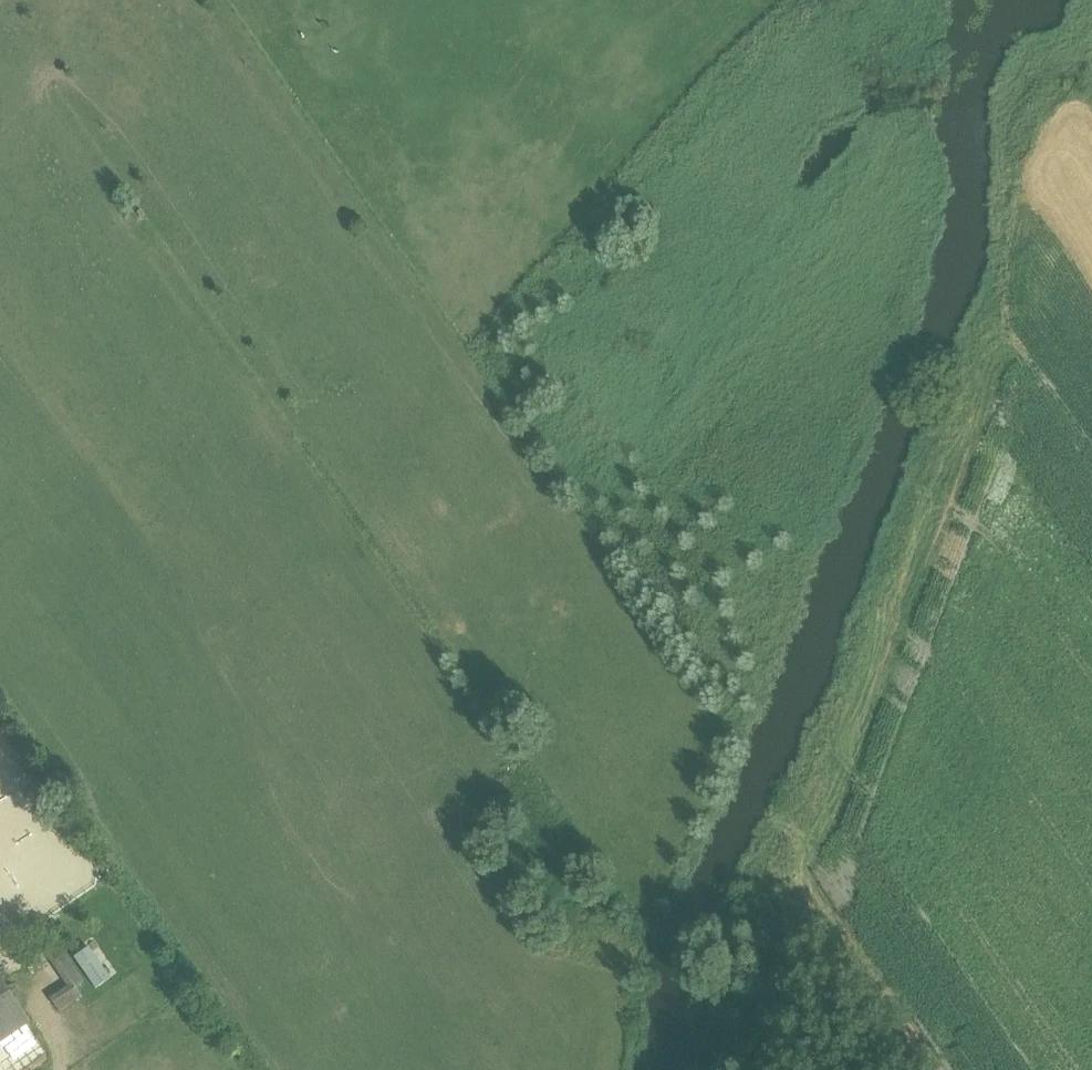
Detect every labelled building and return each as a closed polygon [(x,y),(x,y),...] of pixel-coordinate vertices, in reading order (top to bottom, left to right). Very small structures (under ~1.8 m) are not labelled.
[(38,933),(16,948),(25,962),(42,950),(67,986),(49,998),(59,1012),(82,996),(76,987),(84,981),(67,956),(53,936),(44,942),(38,933)] [(30,1021),(0,979),(0,1042),(30,1021)]
